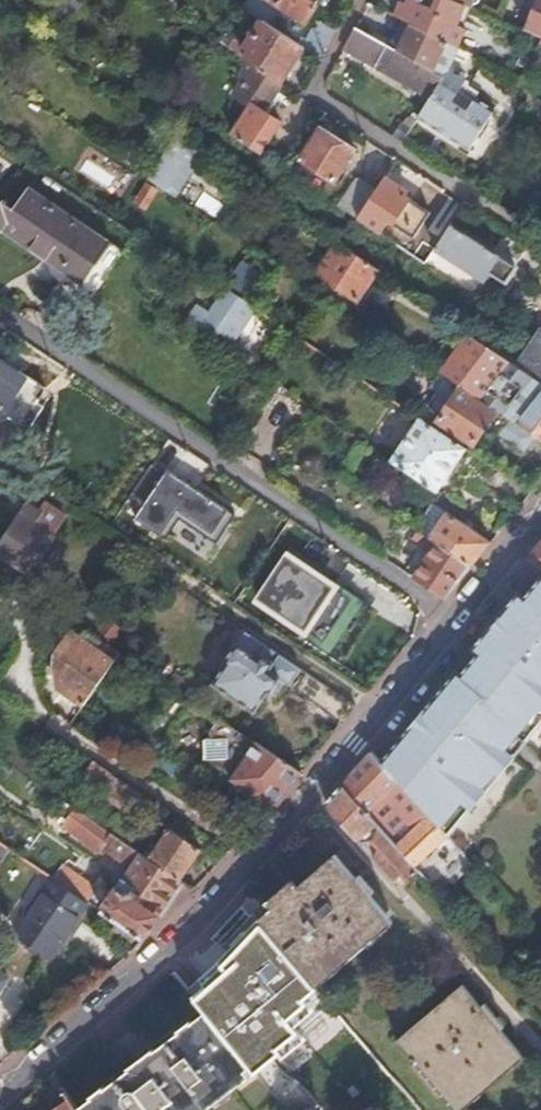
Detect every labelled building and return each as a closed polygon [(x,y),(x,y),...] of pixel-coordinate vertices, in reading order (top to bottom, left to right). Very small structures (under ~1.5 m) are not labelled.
[(241,8),(248,12),(256,0),(247,0),(241,8)] [(303,24),(319,0),(266,0),(303,24)] [(456,0),(410,0),(421,5),(416,18),(450,33),(463,3),(456,0)] [(522,27),(540,35),(540,0),(534,0),(522,27)] [(304,41),(319,51),(335,26),(321,17),(304,41)] [(455,46),(395,18),(388,33),(382,46),(435,75),(439,77),(455,46)] [(243,61),(250,65),(278,84),(302,47),(260,20),(245,45),(251,49),(243,61)] [(374,42),(351,29),(339,51),(372,69),(370,75),(403,90),(418,98),(435,75),(382,46),(374,42)] [(382,46),(388,33),(380,30),(374,42),(382,46)] [(246,105),(227,133),(255,152),(275,123),(265,117),(258,112),(278,84),(250,65),(230,95),(246,105)] [(489,103),(439,77),(435,75),(418,98),(424,101),(412,119),(460,149),(489,103)] [(258,112),(265,117),(284,88),(278,84),(258,112)] [(316,129),(295,159),(332,183),(353,152),(316,129)] [(196,154),(174,139),(148,178),(172,195),(185,177),(182,175),(196,154)] [(84,160),(78,172),(107,186),(113,174),(84,160)] [(356,178),(336,206),(353,217),(372,188),(356,178)] [(159,190),(147,182),(134,203),(144,210),(159,190)] [(0,201),(0,232),(82,287),(109,248),(18,187),(6,205),(2,202),(0,201)] [(377,189),(356,219),(376,233),(397,201),(377,189)] [(434,249),(483,280),(488,272),(504,281),(513,266),(449,225),(434,249)] [(429,253),(441,236),(433,231),(420,248),(429,253)] [(387,240),(406,253),(410,246),(392,234),(387,240)] [(375,272),(335,247),(314,279),(353,305),(375,272)] [(419,254),(416,260),(424,265),(428,259),(419,254)] [(255,306),(222,285),(206,309),(195,301),(182,320),(208,337),(215,326),(233,338),(255,306)] [(540,304),(540,293),(529,288),(518,310),(535,318),(540,304)] [(515,358),(521,362),(540,333),(540,328),(537,326),(515,358)] [(492,412),(540,445),(540,385),(463,332),(435,373),(492,412)] [(521,362),(540,376),(540,333),(521,362)] [(7,419),(6,421),(27,435),(32,428),(28,424),(47,396),(0,366),(0,415),(7,419)] [(492,412),(435,373),(428,385),(435,390),(422,409),(435,418),(471,442),(492,412)] [(430,426),(435,418),(422,409),(417,417),(420,419),(430,426)] [(430,426),(420,419),(391,462),(435,491),(464,449),(430,426)] [(227,509),(165,467),(162,471),(148,461),(129,490),(143,499),(132,516),(160,535),(176,511),(210,534),(227,509)] [(27,503),(2,541),(32,561),(50,536),(36,526),(44,514),(27,503)] [(443,508),(423,536),(434,543),(470,567),(490,541),(443,508)] [(434,543),(411,577),(444,599),(470,567),(434,543)] [(528,562),(540,573),(540,546),(528,562)] [(286,549),(255,594),(334,649),(362,609),(304,569),(308,564),(286,549)] [(450,835),(540,728),(540,587),(527,603),(520,597),(476,650),(482,656),(463,679),(457,674),(382,765),(450,835)] [(83,630),(77,625),(56,658),(65,664),(52,684),(80,703),(117,652),(116,652),(106,645),(99,653),(91,647),(97,639),(83,630)] [(287,689),(299,672),(264,648),(241,633),(220,666),(222,667),(209,688),(252,716),(266,696),(268,697),(278,682),(287,689)] [(169,674),(163,682),(170,687),(176,680),(169,674)] [(336,726),(352,707),(304,675),(293,692),(336,726)] [(121,735),(109,752),(187,805),(199,788),(121,735)] [(197,740),(198,762),(223,762),(222,740),(197,740)] [(225,781),(267,808),(298,772),(252,741),(225,781)] [(371,753),(340,789),(365,817),(390,794),(422,828),(396,852),(412,869),(450,835),(382,765),(371,753)] [(164,807),(98,764),(89,777),(133,807),(135,803),(157,818),(164,807)] [(327,804),(402,888),(417,875),(412,869),(396,852),(365,817),(340,789),(327,804)] [(137,854),(87,820),(81,828),(88,833),(102,843),(98,849),(127,868),(98,911),(116,924),(139,939),(179,882),(137,854)] [(144,844),(137,854),(179,882),(202,848),(167,825),(152,848),(144,844)] [(412,869),(417,875),(423,882),(461,847),(450,835),(412,869)] [(259,923),(310,982),(386,916),(345,868),(352,863),(339,848),(295,887),(269,909),(257,920),(259,923)] [(74,920),(85,903),(49,878),(10,933),(47,959),(74,920)] [(263,903),(269,909),(295,887),(289,880),(263,903)] [(116,924),(98,911),(85,903),(74,920),(105,940),(116,924)] [(216,903),(161,960),(178,976),(232,919),(216,903)] [(219,965),(282,1042),(295,1032),(283,1019),(302,1001),(300,999),(314,986),(310,982),(259,923),(219,965)] [(114,942),(131,952),(139,939),(116,924),(105,940),(113,945),(114,942)] [(202,1017),(247,1072),(282,1042),(219,965),(183,994),(202,1017)] [(10,979),(0,972),(0,993),(10,979)] [(395,1043),(413,1064),(408,1068),(437,1101),(442,1097),(453,1109),(465,1109),(524,1060),(507,1040),(512,1036),(484,1003),(479,1008),(462,988),(395,1043)] [(247,1072),(202,1017),(149,1057),(77,1109),(195,1109),(247,1072)] [(60,1088),(47,1096),(55,1109),(74,1109),(60,1088)]
